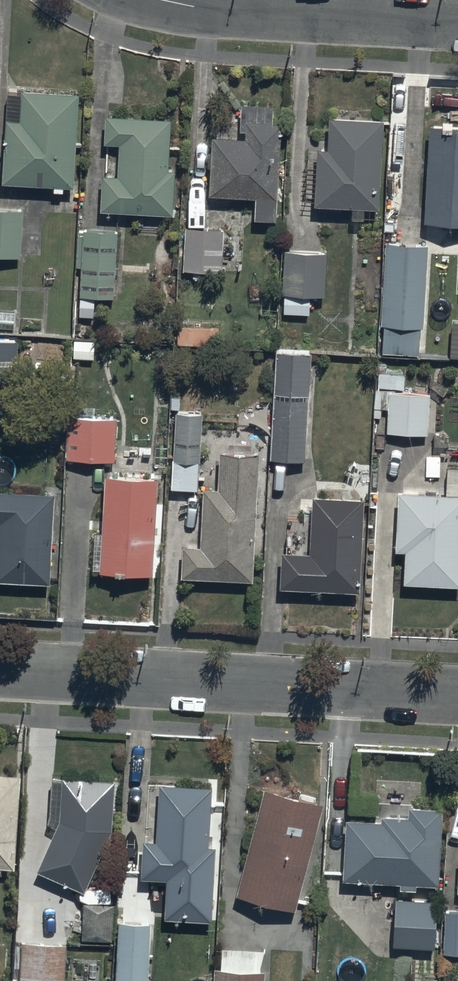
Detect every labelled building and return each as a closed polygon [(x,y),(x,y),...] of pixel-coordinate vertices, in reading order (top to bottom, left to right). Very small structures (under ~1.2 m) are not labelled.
[(76,190),(81,95),(10,92),(6,186),(76,190)] [(430,114),(424,213),(457,216),(457,116),(430,114)] [(174,121),(108,117),(107,146),(121,147),(120,178),(105,178),(103,213),(175,217),(177,173),(171,173),(174,121)] [(320,207),(381,210),(386,125),(325,122),(320,207)] [(217,141),(214,197),(258,199),(257,223),(281,224),(285,128),(250,126),(249,143),(217,141)] [(24,213),(0,212),(0,257),(21,258),(24,213)] [(225,231),(187,229),(185,273),(223,275),(225,231)] [(116,299),(118,234),(78,232),(76,269),(83,270),(82,319),(97,319),(98,299),(116,299)] [(428,248),(387,245),(381,354),(421,356),(428,248)] [(325,299),(326,256),(285,255),(284,317),(310,318),(310,298),(325,299)] [(15,328),(16,309),(0,309),(0,327),(15,328)] [(0,343),(0,388),(17,389),(19,344),(0,343)] [(311,348),(275,346),(271,454),(306,456),(311,348)] [(378,370),(377,388),(374,388),(374,417),(381,417),(382,407),(387,407),(386,429),(428,431),(429,390),(403,389),(403,371),(378,370)] [(198,487),(201,412),(174,410),(170,486),(198,487)] [(69,421),(67,464),(117,466),(118,423),(69,421)] [(257,586),(262,455),(224,454),(223,494),(207,493),(204,554),(187,553),(186,583),(257,586)] [(161,485),(111,481),(105,577),(155,580),(161,485)] [(401,488),(398,576),(457,578),(457,490),(401,488)] [(359,586),(363,491),(314,489),(311,544),(282,542),(280,582),(359,586)] [(56,496),(0,493),(0,586),(52,588),(56,496)] [(13,770),(0,769),(0,864),(8,864),(13,770)] [(111,772),(60,770),(58,814),(37,863),(83,883),(109,823),(111,772)] [(321,795),(261,782),(237,887),(297,900),(321,795)] [(208,785),(158,783),(153,908),(203,910),(208,785)] [(348,798),(344,871),(436,877),(440,803),(348,798)] [(437,896),(395,894),(393,944),(435,946),(437,896)] [(112,901),(82,900),(81,942),(111,942),(112,901)] [(445,909),(444,952),(457,952),(457,910),(445,909)] [(149,921),(117,920),(114,980),(147,980),(149,921)] [(18,940),(18,980),(60,980),(60,940),(18,940)] [(221,948),(220,968),(213,968),(212,980),(264,980),(264,968),(258,968),(266,948),(221,948)]
